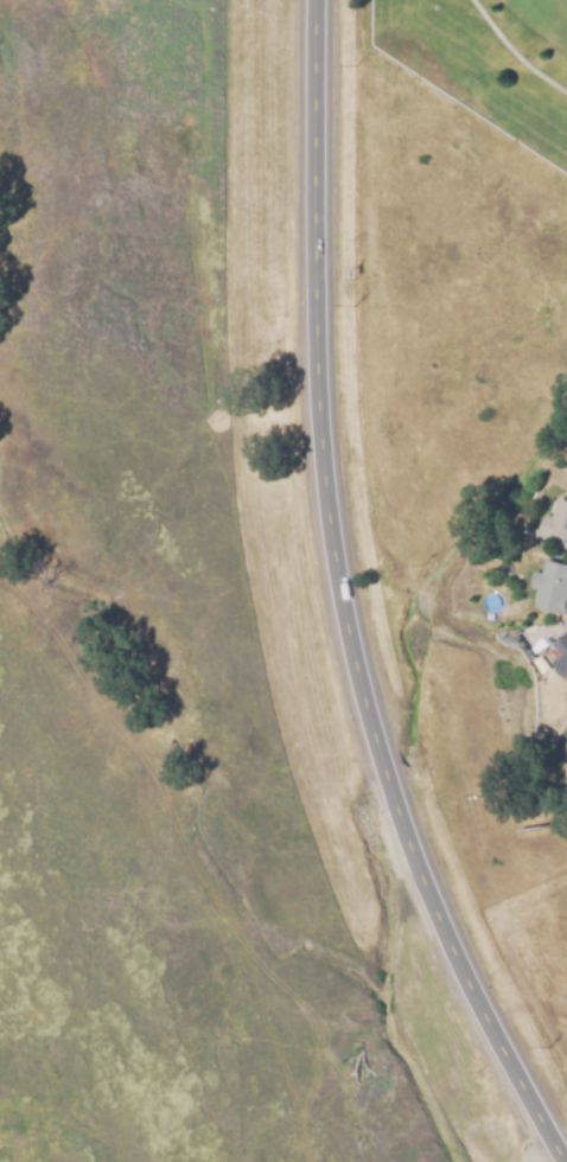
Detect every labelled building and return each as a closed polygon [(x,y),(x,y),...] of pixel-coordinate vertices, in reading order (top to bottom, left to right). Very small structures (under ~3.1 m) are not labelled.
[(559,498),(566,501),(566,548),(536,536),(544,515),(552,517),(559,498)] [(534,537),(523,534),(525,526),(536,530),(534,537)] [(544,560),(566,566),(566,604),(565,614),(533,607),(537,589),(529,588),(533,573),(541,574),(544,560)] [(556,662),(566,677),(566,632),(552,644),(562,657),(556,662)]
